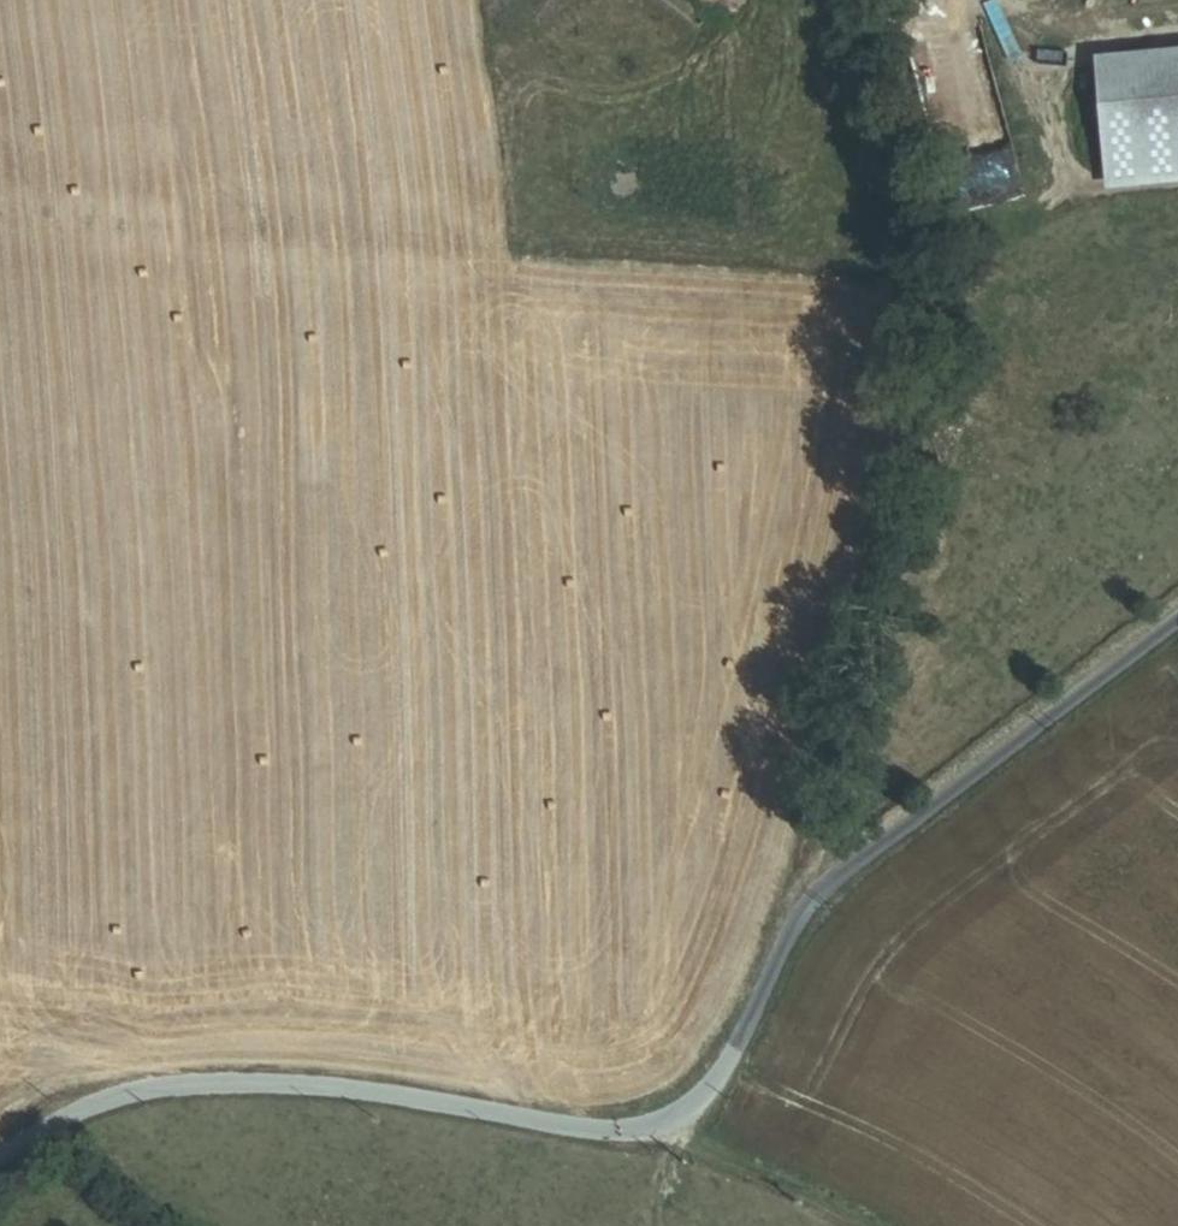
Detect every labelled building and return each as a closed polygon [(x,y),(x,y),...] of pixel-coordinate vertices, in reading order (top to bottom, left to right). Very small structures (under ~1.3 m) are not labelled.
[(942,135),(962,198),(1021,180),(1001,117),(942,135)]
